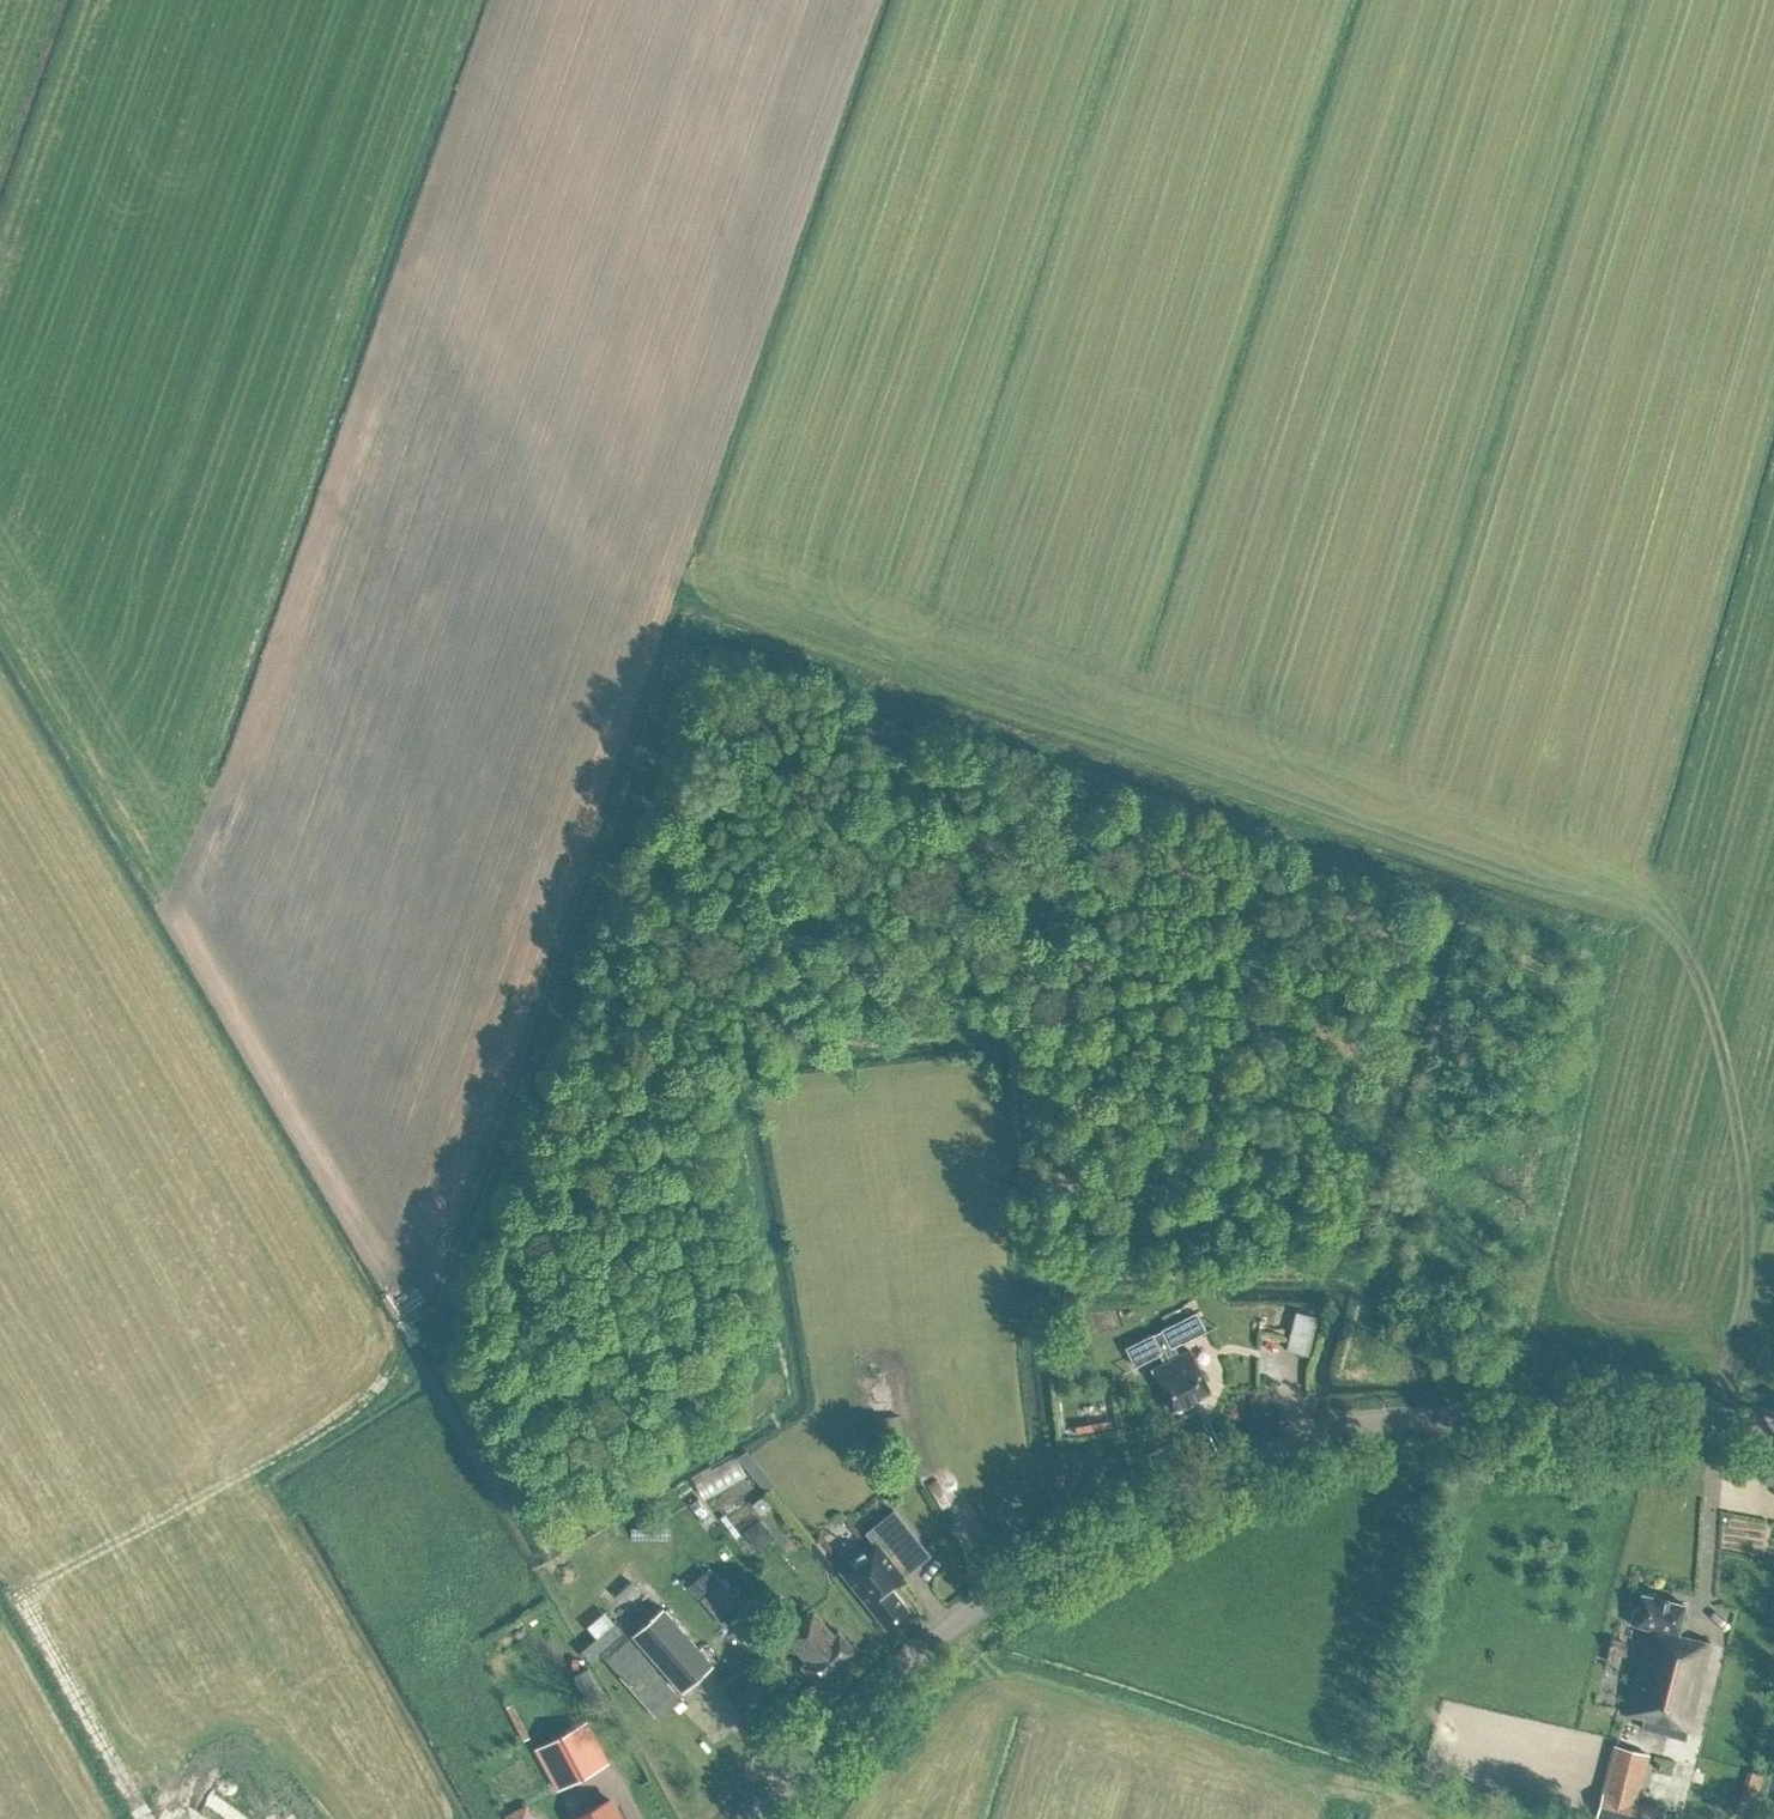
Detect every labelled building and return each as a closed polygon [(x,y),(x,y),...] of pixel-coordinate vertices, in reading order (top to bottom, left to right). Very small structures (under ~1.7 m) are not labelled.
[(1303,1305),(1293,1345),(1316,1350),(1325,1311),(1303,1305)] [(1193,1310),(1161,1326),(1170,1345),(1202,1329),(1193,1310)] [(1164,1359),(1165,1359),(1150,1367),(1171,1409),(1209,1389),(1189,1348),(1175,1354),(1170,1345),(1161,1326),(1130,1341),(1139,1360),(1160,1350),(1164,1359)] [(755,1444),(745,1450),(767,1486),(777,1480),(755,1444)] [(764,1493),(753,1501),(762,1513),(772,1505),(764,1493)] [(900,1574),(928,1552),(893,1508),(865,1531),(873,1541),(839,1568),(885,1625),(907,1607),(887,1583),(899,1573),(900,1574)] [(748,1527),(762,1544),(777,1532),(763,1515),(748,1527)] [(745,1608),(743,1607),(719,1579),(718,1580),(713,1573),(692,1591),(698,1598),(700,1596),(725,1626),(727,1624),(730,1622),(745,1608)] [(1685,1737),(1709,1640),(1677,1632),(1684,1603),(1641,1592),(1633,1623),(1644,1625),(1623,1711),(1642,1716),(1640,1726),(1685,1737)] [(680,1689),(713,1661),(663,1604),(631,1633),(680,1689)] [(745,1608),(730,1622),(759,1657),(777,1640),(747,1604),(743,1607),(745,1608)] [(833,1633),(812,1610),(784,1636),(798,1650),(792,1656),(820,1685),(858,1650),(838,1629),(833,1633)] [(681,1698),(613,1620),(579,1650),(589,1661),(599,1652),(657,1718),(681,1698)] [(1621,1653),(1624,1640),(1611,1636),(1608,1649),(1621,1653)] [(589,1704),(603,1697),(587,1666),(573,1674),(589,1704)] [(582,1717),(534,1743),(556,1783),(604,1756),(582,1717)] [(1633,1806),(1647,1752),(1614,1744),(1600,1798),(1633,1806)] [(1761,1798),(1768,1768),(1753,1765),(1746,1794),(1761,1798)] [(572,1817),(573,1818),(622,1818),(610,1796),(572,1817)] [(510,1811),(514,1818),(543,1818),(533,1799),(510,1811)]
